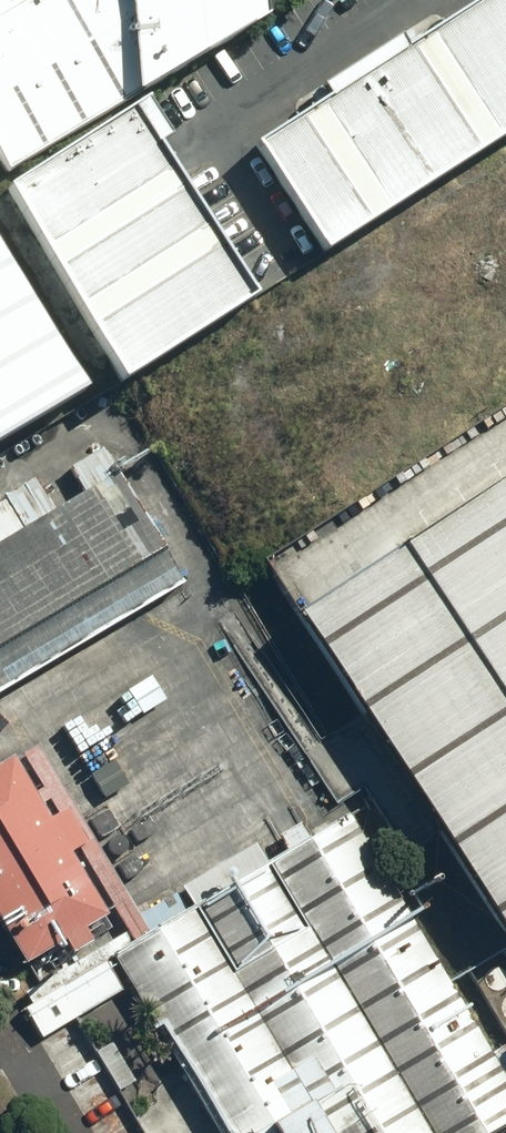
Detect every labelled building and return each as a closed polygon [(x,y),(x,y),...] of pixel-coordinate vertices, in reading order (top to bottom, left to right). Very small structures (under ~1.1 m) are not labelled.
[(5,169),(272,11),(271,0),(0,0),(0,159),(5,169)] [(262,140),(331,245),(505,133),(505,0),(483,0),(411,46),(401,31),(326,80),(334,93),(262,140)] [(255,302),(159,143),(176,132),(154,95),(13,180),(132,376),(255,302)] [(92,383),(0,230),(0,438),(92,383)] [(0,497),(0,690),(185,580),(104,445),(72,465),(88,491),(57,509),(37,475),(0,497)] [(296,617),(505,940),(505,479),(296,617)] [(80,847),(136,940),(152,931),(140,912),(40,745),(24,754),(44,787),(51,798),(59,812),(80,847)] [(51,798),(44,787),(38,790),(17,755),(0,765),(0,914),(29,962),(68,939),(75,951),(95,939),(87,926),(110,912),(74,851),(80,847),(59,812),(53,816),(44,802),(51,798)] [(350,813),(311,836),(290,849),(269,861),(195,905),(190,908),(152,931),(136,940),(118,951),(227,1132),(488,1132),(505,1122),(505,1072),(493,1051),(350,813)] [(280,832),(290,849),(311,836),(301,819),(280,832)] [(184,886),(195,905),(269,861),(257,842),(184,886)] [(140,912),(152,931),(190,908),(178,890),(140,912)] [(43,1037),(124,990),(106,960),(26,1008),(43,1037)] [(114,1041),(97,1051),(121,1090),(138,1081),(114,1041)] [(505,1072),(505,1043),(493,1051),(505,1072)]
